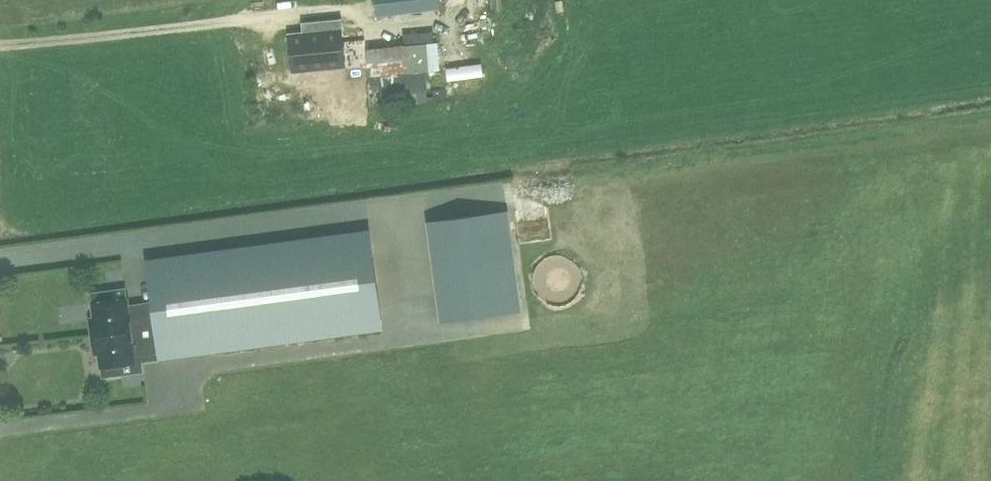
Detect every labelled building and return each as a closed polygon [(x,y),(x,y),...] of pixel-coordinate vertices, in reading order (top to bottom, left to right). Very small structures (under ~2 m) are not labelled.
[(351,6),(351,0),(325,0),(325,8),(351,6)] [(376,13),(438,6),(437,0),(374,0),(376,13)] [(476,12),(491,3),(489,0),(475,0),(470,3),(476,12)] [(308,38),(288,40),(291,74),(342,70),(339,25),(307,27),(308,38)] [(438,41),(366,48),(368,75),(440,69),(438,41)] [(369,83),(371,104),(427,100),(425,78),(369,83)] [(332,105),(333,121),(360,119),(358,102),(332,105)] [(503,147),(504,161),(519,160),(518,146),(503,147)] [(506,208),(425,219),(440,320),(521,309),(506,208)] [(170,256),(146,259),(152,306),(127,309),(134,362),(160,358),(160,359),(184,356),(184,355),(381,329),(368,230),(170,256)] [(111,300),(110,290),(91,293),(92,302),(96,331),(92,331),(95,353),(99,352),(101,366),(102,376),(121,374),(120,364),(134,362),(127,309),(126,298),(111,300)]
